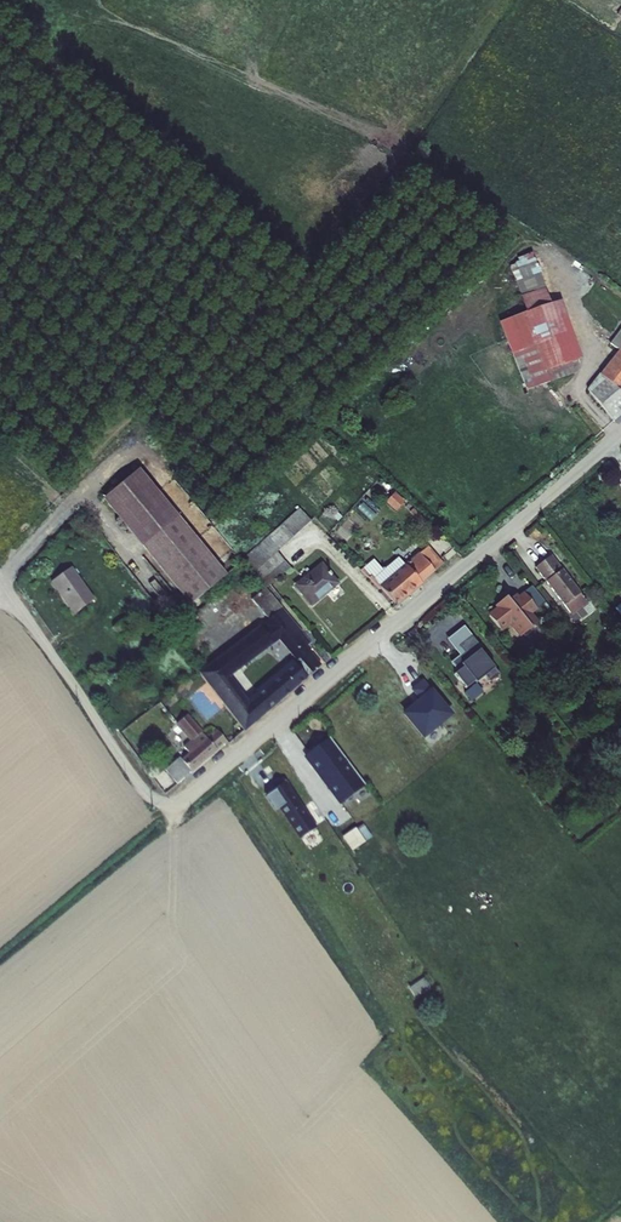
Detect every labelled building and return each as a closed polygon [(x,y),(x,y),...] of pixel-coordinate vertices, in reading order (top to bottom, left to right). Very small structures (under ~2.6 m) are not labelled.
[(559,312),(543,266),(518,274),(534,320),(509,328),(533,397),(584,380),(580,369),(590,366),(569,308),(559,312)] [(596,395),(609,410),(620,398),(620,392),(611,384),(620,372),(618,370),(620,367),(620,364),(596,395)] [(618,370),(620,372),(611,384),(620,392),(620,367),(618,370)] [(609,410),(620,425),(620,398),(609,410)] [(107,510),(194,617),(230,588),(143,481),(107,510)] [(398,510),(406,500),(396,491),(387,500),(398,510)] [(320,531),(309,519),(249,571),(274,600),(298,579),(284,563),(320,531)] [(436,556),(428,563),(442,580),(451,573),(436,556)] [(394,579),(383,567),(370,578),(403,615),(442,580),(428,563),(416,574),(409,566),(394,579)] [(588,602),(559,565),(543,577),(572,614),(573,613),(579,620),(593,609),(587,602),(588,602)] [(345,595),(329,576),(301,599),(317,618),(345,595)] [(103,611),(80,578),(60,591),(83,625),(103,611)] [(266,636),(207,685),(220,702),(236,690),(286,649),(305,672),(255,714),(239,726),(250,741),(330,676),(324,670),(328,666),(275,601),(261,612),(277,632),(274,635),(279,641),(273,645),(266,636)] [(544,616),(533,602),(526,608),(522,604),(517,608),(514,605),(506,612),(510,617),(506,620),(504,618),(497,624),(509,638),(520,629),(531,643),(545,632),(537,622),(544,616)] [(140,636),(133,626),(120,634),(127,645),(140,636)] [(481,644),(473,635),(456,648),(470,666),(474,662),(468,655),(481,644)] [(493,659),(481,644),(468,655),(474,662),(470,666),(462,672),(468,679),(464,683),(475,698),(484,690),(485,692),(495,684),(500,691),(509,683),(491,660),(493,659)] [(419,697),(400,712),(423,739),(453,714),(424,679),(412,689),(419,697)] [(255,714),(236,690),(220,702),(239,726),(255,714)] [(215,751),(193,725),(184,733),(201,753),(203,751),(208,757),(185,776),(194,787),(235,753),(226,742),(215,751)] [(216,725),(205,732),(211,741),(222,734),(216,725)] [(311,741),(309,737),(294,748),(304,761),(318,751),(351,795),(363,787),(331,744),(336,741),(327,729),(311,741)] [(274,811),(279,807),(299,838),(318,826),(287,780),(264,795),(274,811)] [(343,835),(352,849),(374,835),(365,821),(343,835)]
